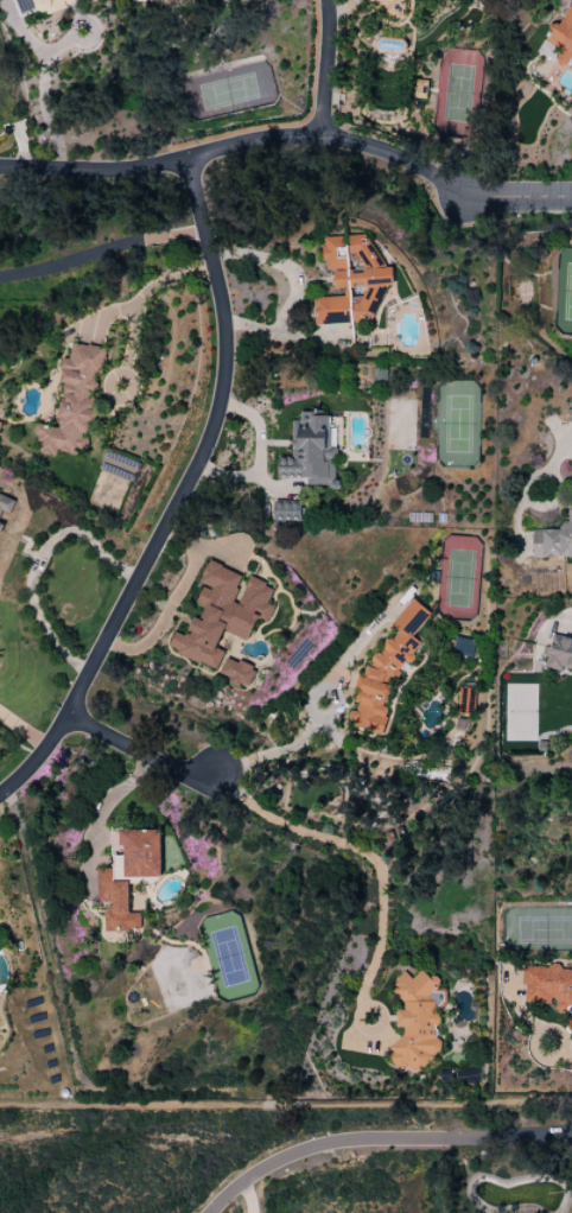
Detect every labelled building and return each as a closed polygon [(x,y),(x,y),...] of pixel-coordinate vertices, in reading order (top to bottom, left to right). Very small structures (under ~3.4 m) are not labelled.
[(19,13),(33,8),(36,17),(76,3),(75,0),(15,0),(19,13)] [(369,10),(402,13),(403,0),(370,0),(369,10)] [(561,27),(552,24),(546,44),(559,48),(556,59),(568,63),(571,54),(571,0),(570,0),(561,27)] [(426,99),(427,80),(414,80),(414,98),(426,99)] [(314,325),(347,323),(352,322),(371,321),(383,289),(383,286),(392,286),(391,267),(385,268),(367,239),(356,235),(348,236),(341,236),(326,237),(321,250),(322,259),(329,270),(333,270),(334,289),(343,289),(343,296),(312,298),(314,325)] [(105,349),(72,342),(68,361),(61,359),(56,381),(65,383),(55,427),(36,423),(33,434),(40,436),(37,448),(79,458),(88,419),(99,370),(100,370),(105,349)] [(277,477),(307,478),(307,486),(335,487),(337,429),(329,429),(329,414),(300,413),(299,421),(292,421),(291,458),(277,457),(277,477)] [(2,511),(10,514),(16,500),(0,493),(0,515),(2,511)] [(272,520),(302,521),(302,504),(273,503),(272,520)] [(571,557),(571,556),(571,507),(568,510),(569,523),(563,530),(532,530),(533,558),(571,557)] [(245,577),(207,561),(198,583),(203,585),(195,603),(203,607),(198,619),(192,616),(184,636),(174,632),(167,649),(217,670),(224,652),(216,648),(222,631),(247,641),(257,618),(268,622),(274,606),(268,604),(274,588),(246,576),(245,577)] [(383,735),(389,710),(382,704),(389,694),(391,687),(387,684),(404,661),(411,662),(414,650),(419,643),(412,638),(431,613),(411,599),(395,621),(393,628),(395,630),(360,677),(352,714),(349,718),(348,720),(362,730),(383,735)] [(571,670),(571,637),(550,634),(546,666),(571,670)] [(473,657),(474,639),(452,638),(452,656),(473,657)] [(249,689),(256,668),(225,657),(219,674),(230,678),(229,682),(249,689)] [(161,830),(121,830),(121,855),(113,856),(113,869),(96,869),(96,904),(105,904),(105,931),(141,931),(141,913),(129,913),(129,877),(161,877),(161,830)] [(525,1004),(554,1002),(555,1012),(569,1010),(571,1033),(571,969),(561,970),(560,964),(522,968),(525,1004)] [(438,1050),(436,1026),(442,1019),(435,1012),(434,1001),(428,1002),(428,997),(441,982),(435,977),(428,977),(421,970),(412,979),(403,971),(392,984),(392,993),(406,1004),(396,1015),(397,1028),(403,1027),(403,1034),(389,1049),(390,1061),(397,1067),(409,1066),(417,1074),(438,1050)]
